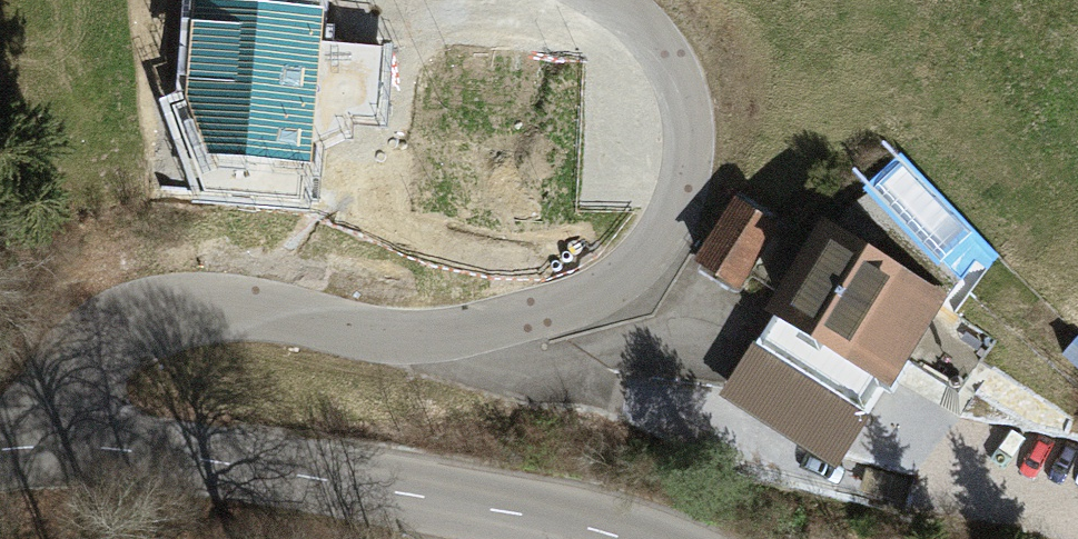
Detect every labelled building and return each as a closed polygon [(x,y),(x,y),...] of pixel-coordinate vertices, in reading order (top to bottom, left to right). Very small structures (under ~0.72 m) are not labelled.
[(295,0),(194,0),(185,95),(172,100),(205,190),(307,199),(312,142),(349,129),(351,114),(375,116),(382,43),(322,38),(325,3),(295,0)] [(781,227),(735,197),(695,260),(741,289),(781,227)] [(946,295),(820,219),(766,308),(775,314),(893,386),(908,363),(959,393),(993,336),(941,305),(946,295)] [(893,386),(775,314),(757,343),(752,340),(718,395),(840,470),(893,386)]
